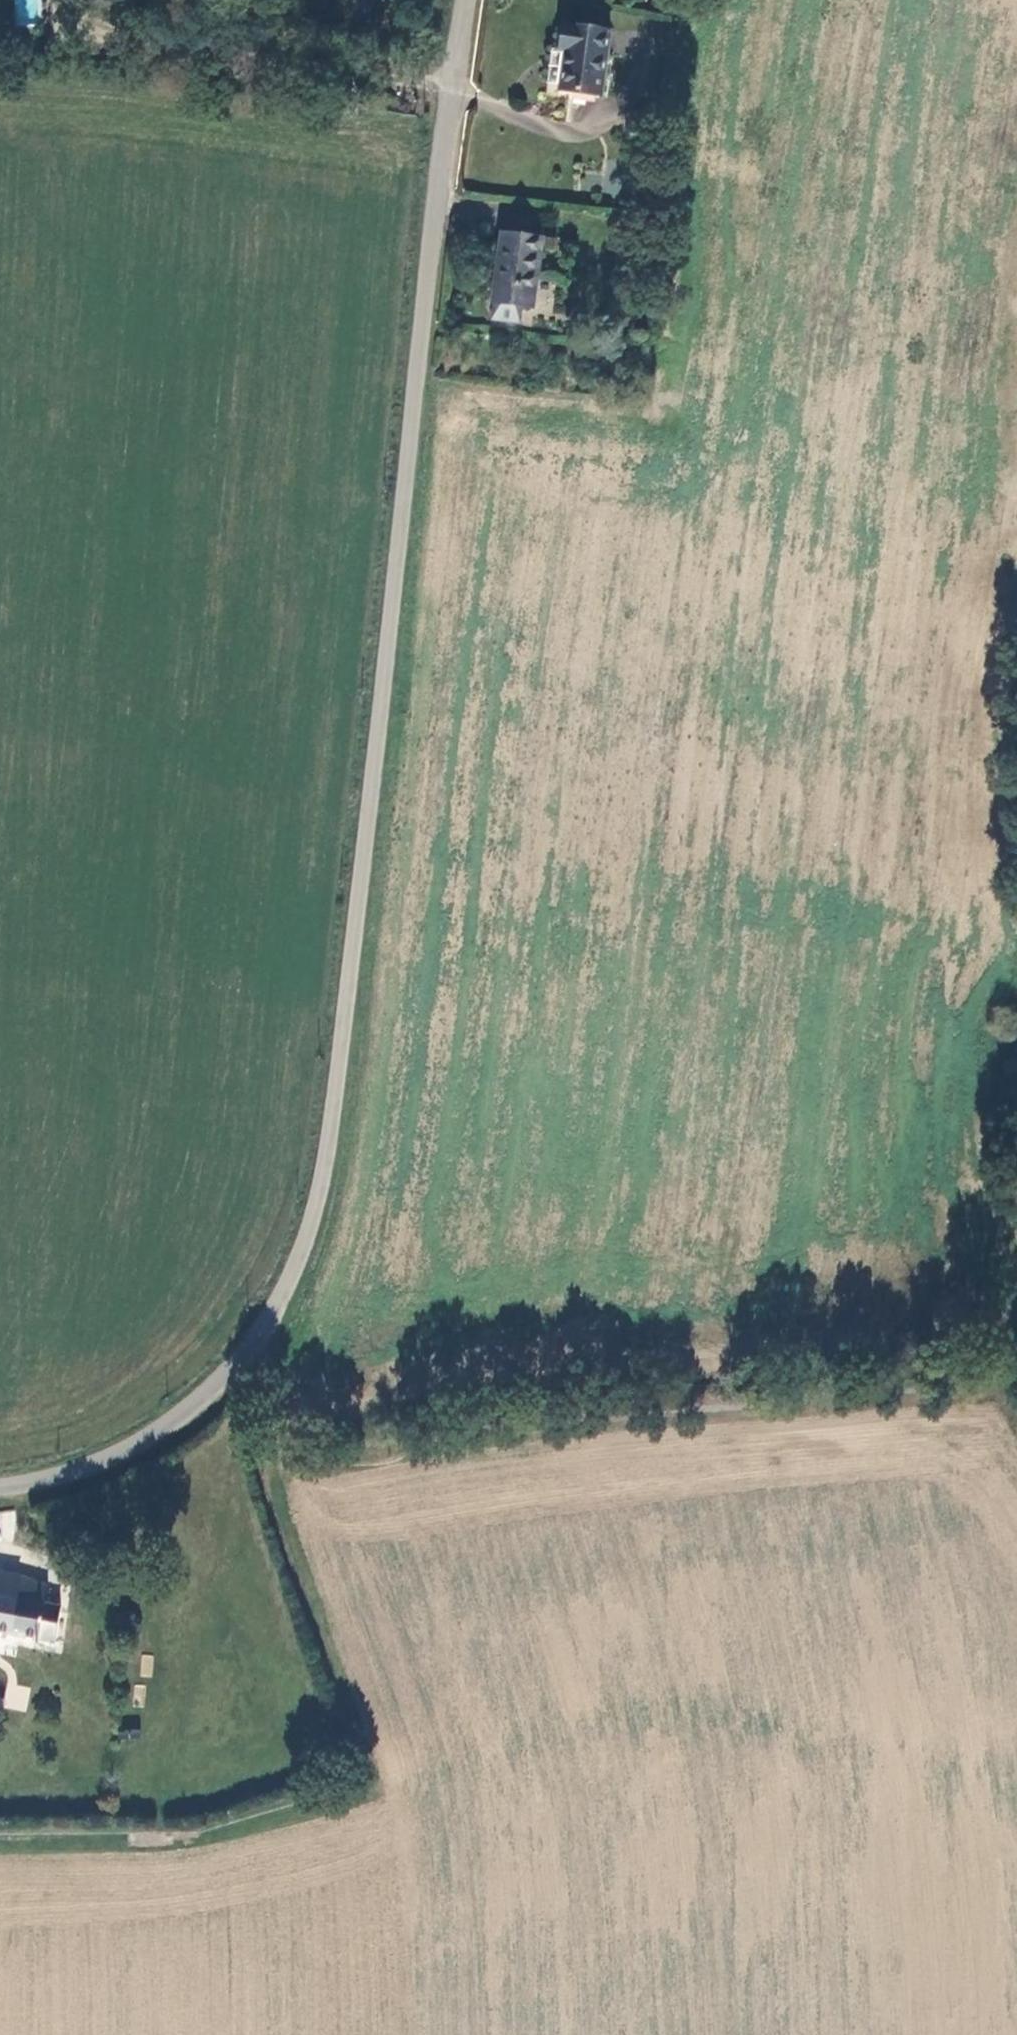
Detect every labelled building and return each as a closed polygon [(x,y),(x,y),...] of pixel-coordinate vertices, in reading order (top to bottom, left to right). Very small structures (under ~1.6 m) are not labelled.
[(38,23),(40,0),(15,0),(13,20),(38,23)] [(565,43),(560,77),(560,82),(602,87),(610,25),(563,18),(560,42),(565,43)] [(545,75),(560,77),(565,43),(560,42),(549,41),(545,75)] [(528,299),(538,231),(499,226),(489,294),(528,299)] [(0,1511),(0,1535),(14,1534),(13,1510),(0,1511)] [(49,1636),(54,1605),(41,1601),(44,1581),(0,1572),(0,1627),(49,1636)] [(4,1685),(3,1709),(27,1711),(28,1686),(4,1685)]
